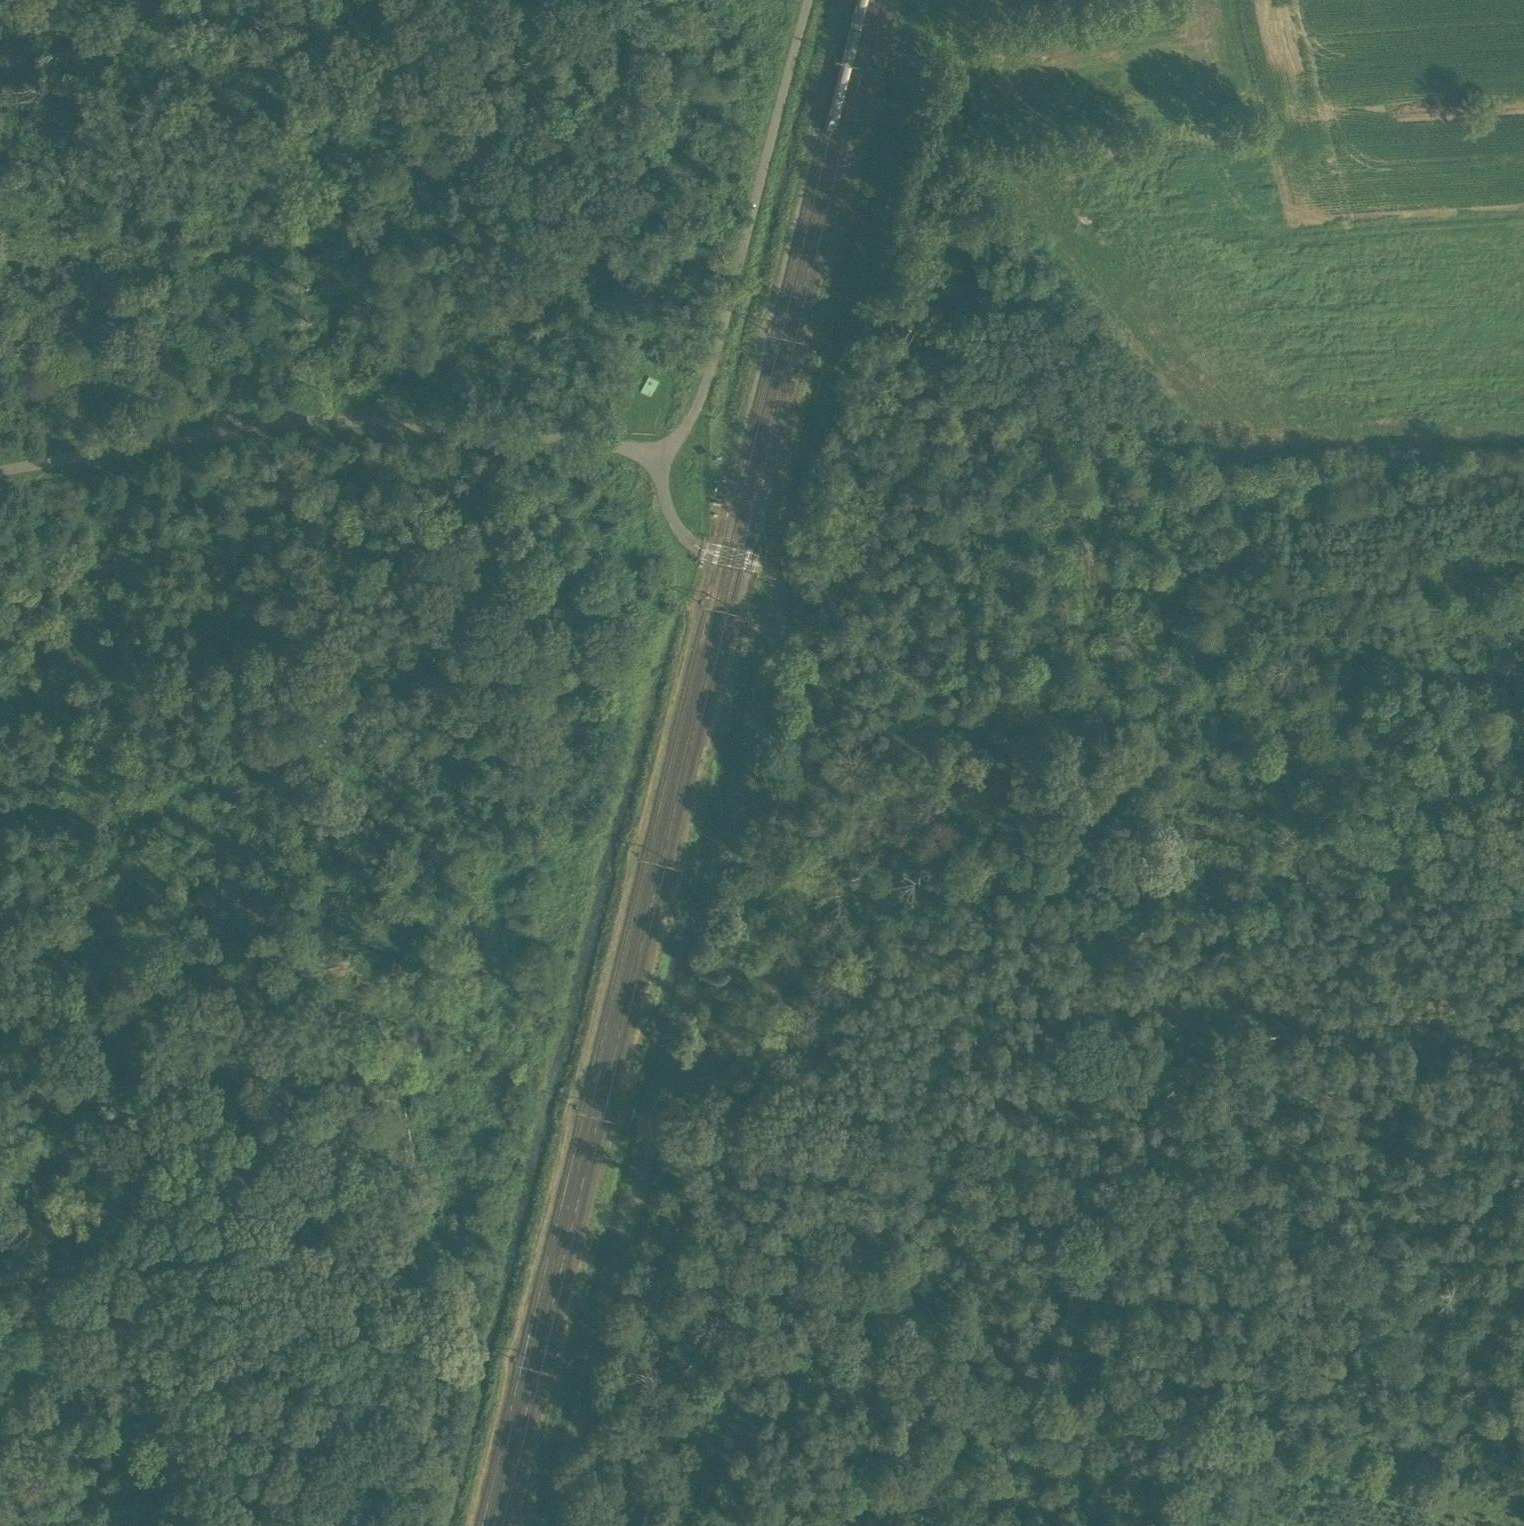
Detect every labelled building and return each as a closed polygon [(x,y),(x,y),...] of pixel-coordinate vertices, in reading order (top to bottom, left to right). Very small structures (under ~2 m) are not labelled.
[(641,391),(651,396),(659,380),(649,375),(641,391)]
